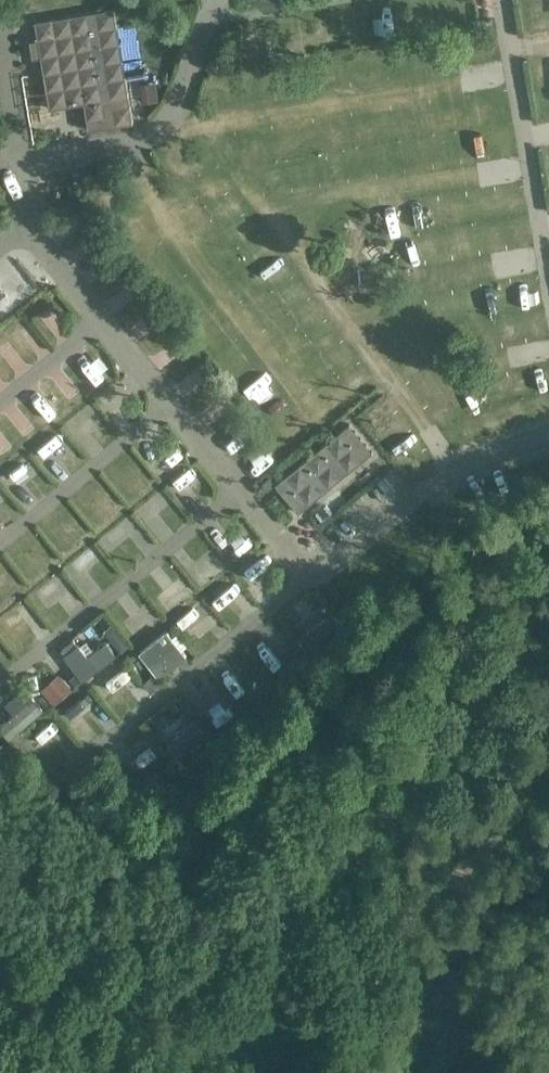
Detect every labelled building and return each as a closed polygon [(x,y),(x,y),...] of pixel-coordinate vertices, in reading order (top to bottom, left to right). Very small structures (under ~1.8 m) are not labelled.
[(133,123),(114,8),(102,10),(94,11),(35,21),(40,49),(50,109),(84,103),(89,130),(133,123)] [(157,80),(142,83),(146,101),(160,98),(157,80)] [(254,393),(263,406),(283,392),(274,379),(254,393)] [(112,413),(132,399),(121,383),(100,396),(112,413)] [(215,417),(233,402),(220,385),(201,399),(215,417)] [(336,482),(373,452),(350,424),(276,484),(299,512),(336,482)] [(16,466),(24,480),(38,472),(29,458),(16,466)] [(137,463),(123,475),(135,491),(150,479),(137,463)] [(112,487),(93,503),(106,520),(126,505),(112,487)] [(93,551),(70,563),(79,579),(102,567),(93,551)] [(256,585),(274,570),(262,555),(244,570),(256,585)] [(180,618),(200,639),(220,620),(200,600),(180,618)] [(331,614),(300,638),(309,650),(340,626),(331,614)] [(113,627),(104,634),(119,653),(128,646),(113,627)] [(160,679),(186,658),(165,632),(139,653),(160,679)] [(84,640),(63,656),(82,681),(115,655),(106,643),(94,653),(84,640)] [(283,668),(300,654),(289,640),(272,654),(283,668)] [(120,696),(140,682),(127,665),(108,679),(120,696)] [(70,692),(58,676),(40,691),(52,707),(70,692)] [(152,676),(141,685),(150,695),(160,686),(152,676)] [(213,677),(191,692),(213,724),(235,709),(213,677)] [(82,697),(65,711),(71,717),(87,704),(82,697)] [(33,699),(3,723),(12,734),(42,711),(33,699)] [(194,721),(164,745),(176,762),(207,737),(194,721)] [(42,731),(28,742),(38,756),(53,744),(42,731)]
